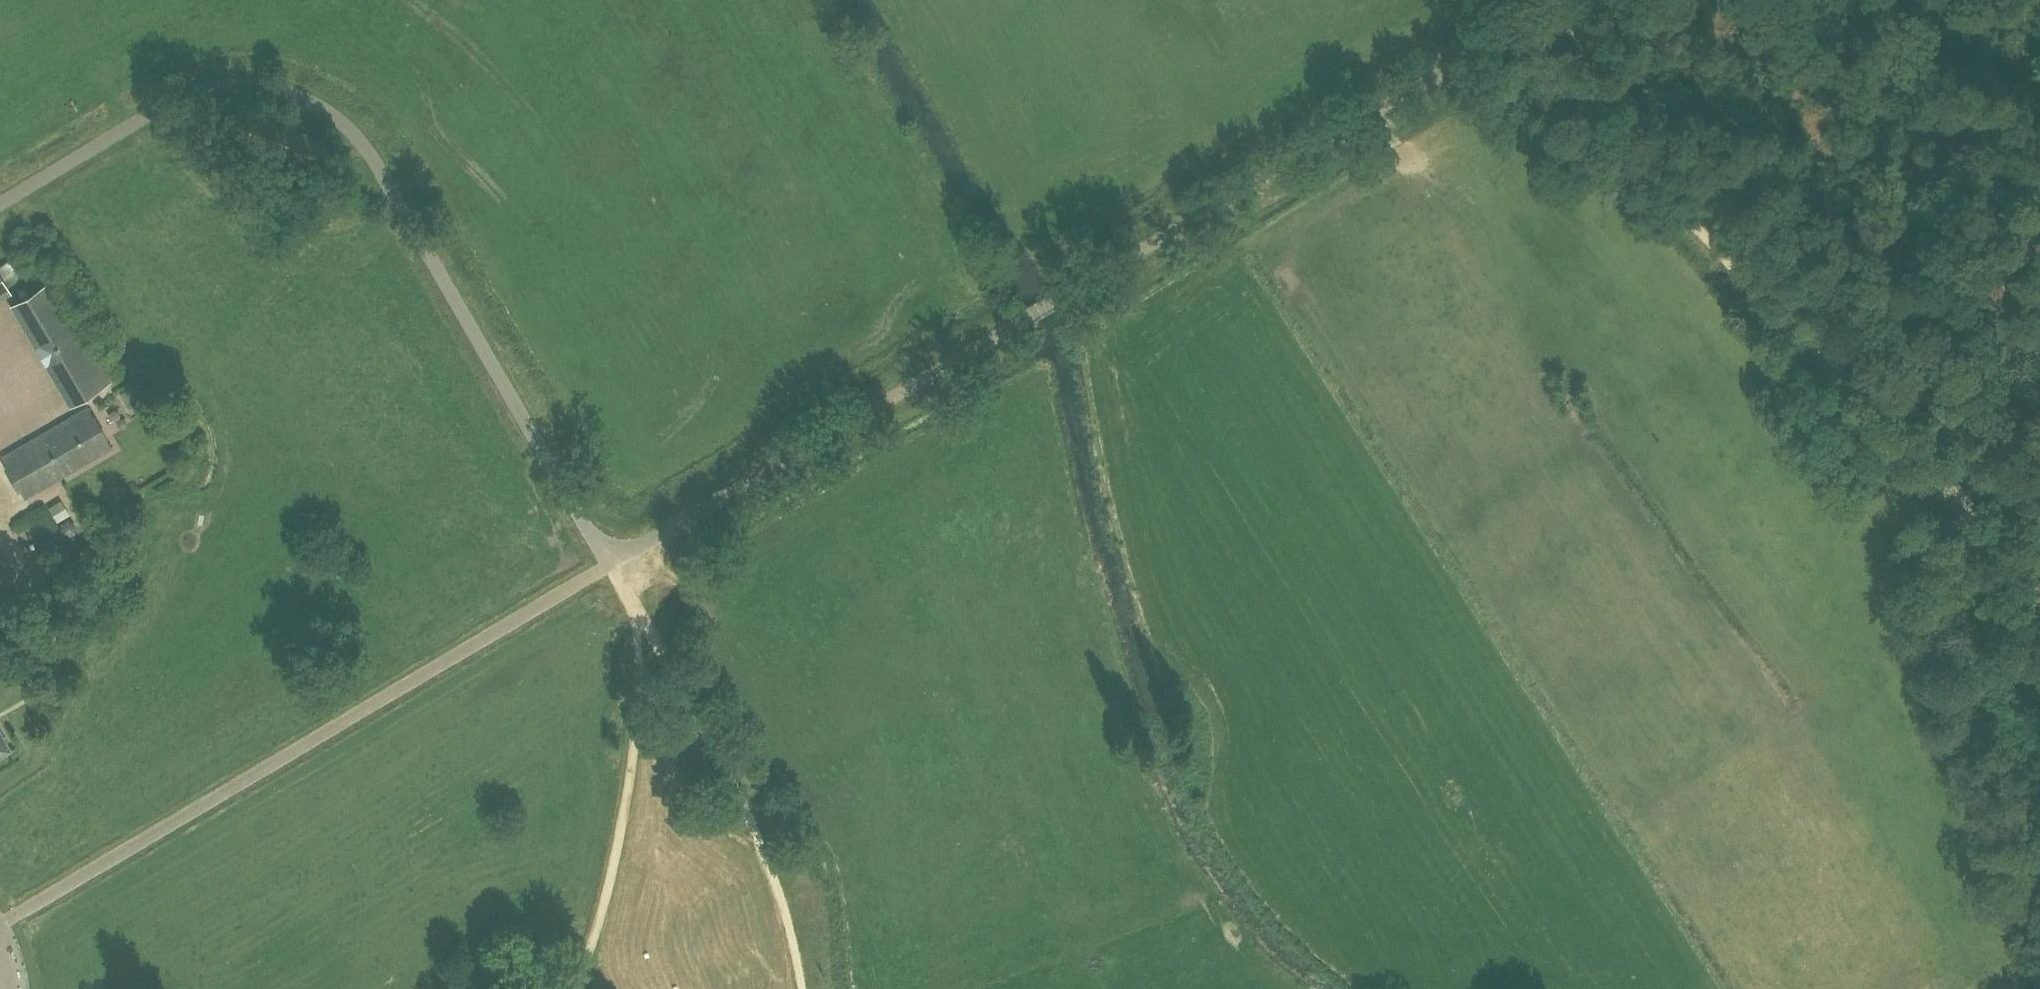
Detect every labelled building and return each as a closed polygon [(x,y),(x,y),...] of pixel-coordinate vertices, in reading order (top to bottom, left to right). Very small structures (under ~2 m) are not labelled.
[(9,292),(0,277),(0,298),(9,292)] [(70,404),(109,382),(51,283),(12,305),(70,404)] [(87,408),(13,451),(36,491),(110,448),(87,408)] [(10,749),(0,732),(0,754),(10,749)]
